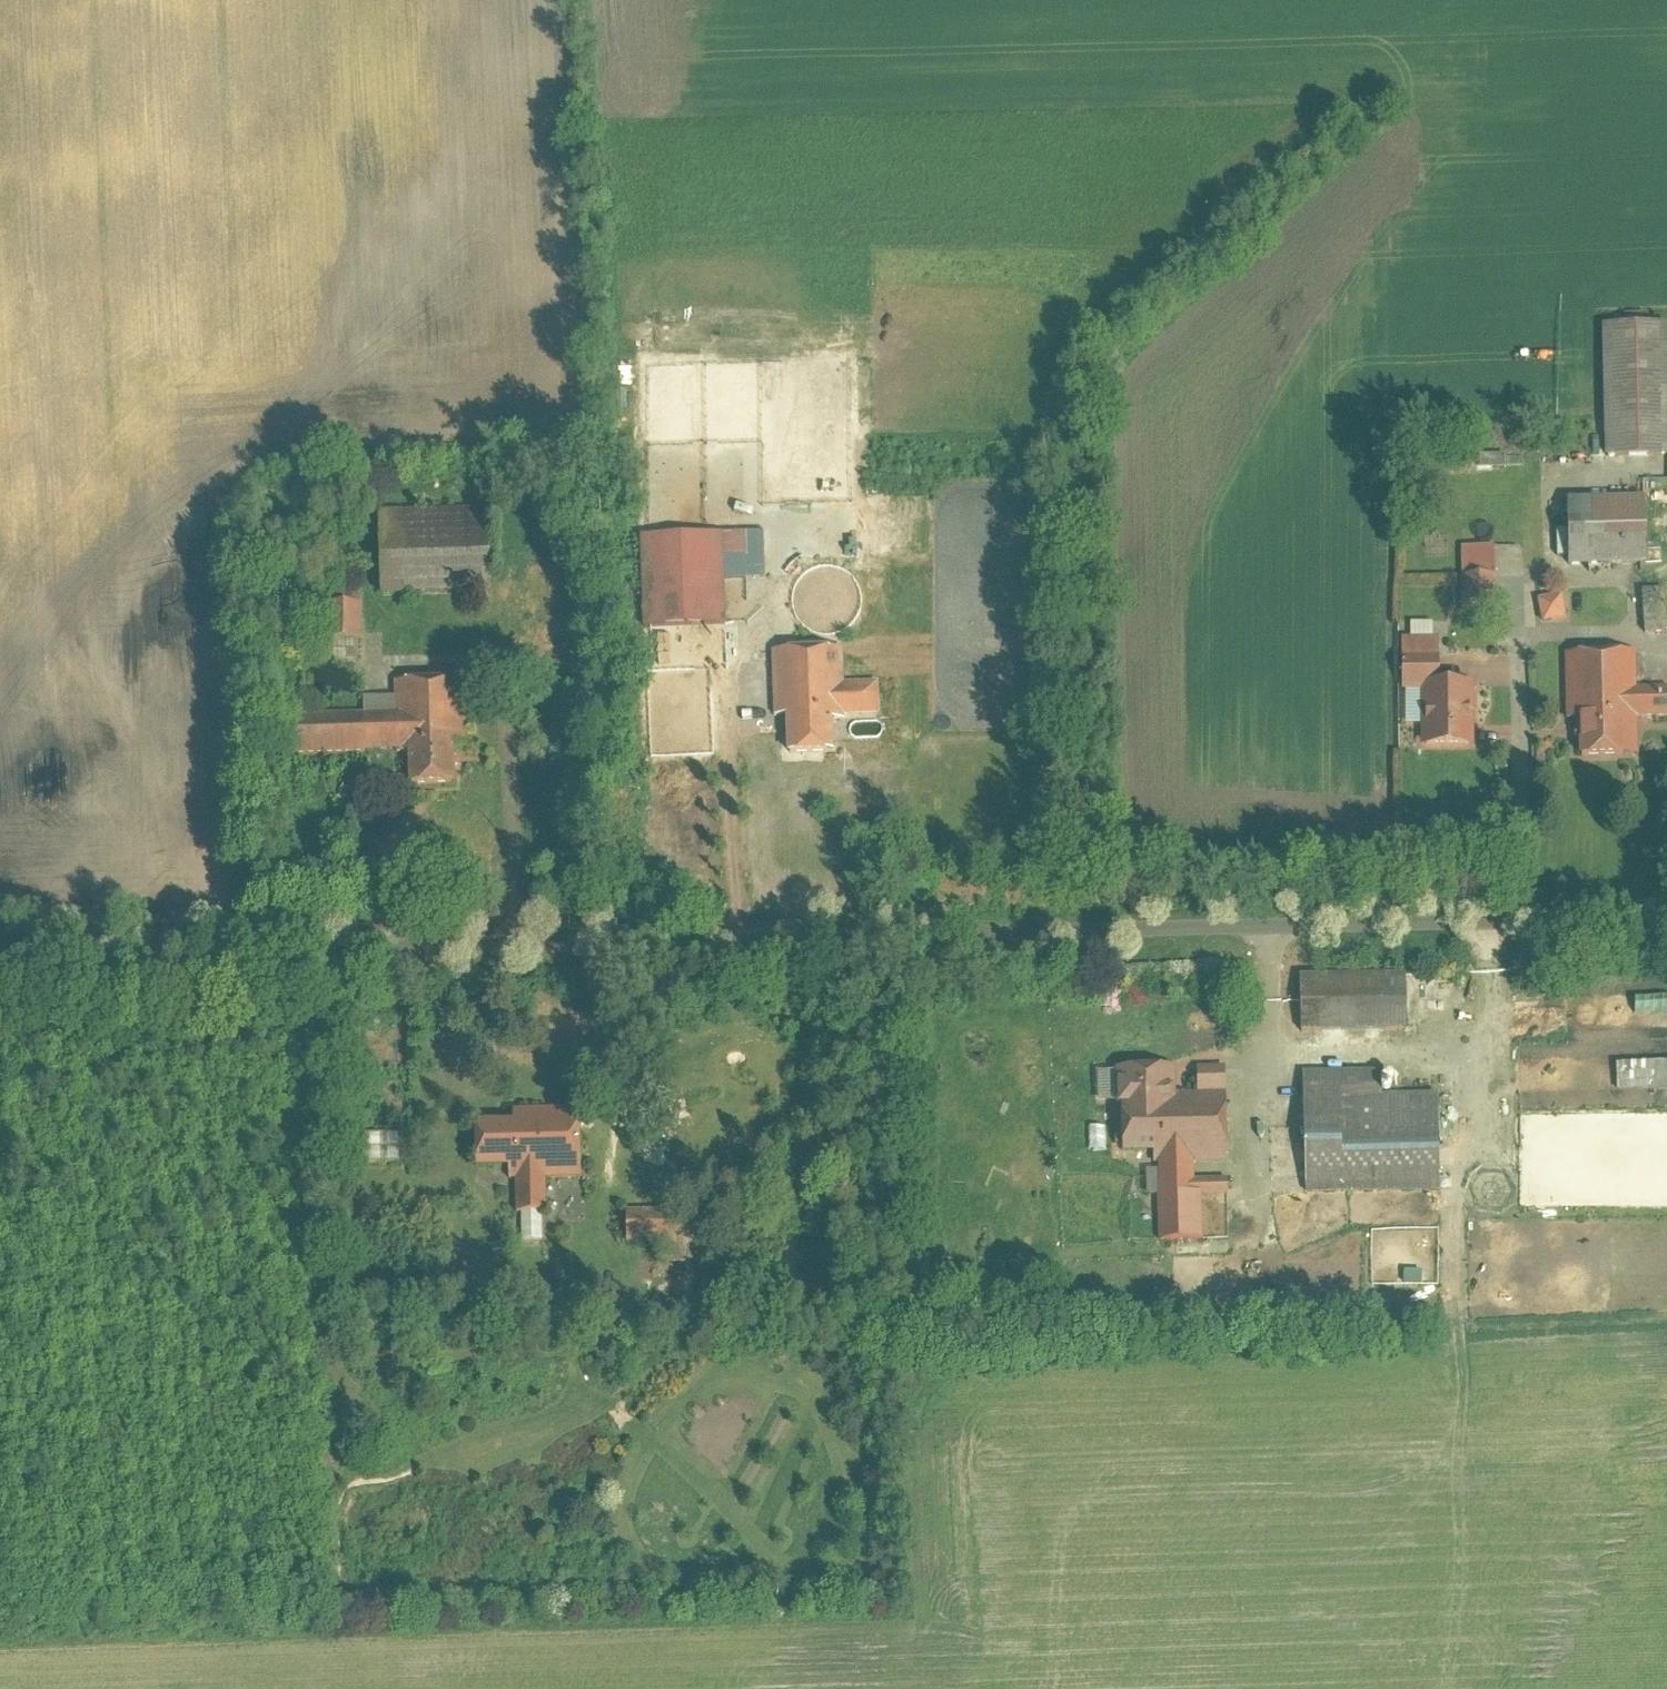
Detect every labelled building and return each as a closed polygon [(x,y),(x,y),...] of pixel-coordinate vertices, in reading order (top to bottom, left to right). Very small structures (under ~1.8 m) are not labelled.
[(1604,459),(1666,458),(1666,327),(1602,328),(1604,459)] [(1644,499),(1569,502),(1571,569),(1647,566),(1644,499)] [(494,509),(386,513),(389,592),(497,588),(494,509)] [(732,535),(667,538),(670,622),(735,620),(732,535)] [(1496,549),(1461,550),(1463,615),(1497,614),(1496,549)] [(1644,589),(1647,633),(1666,632),(1666,588),(1644,589)] [(1571,619),(1569,594),(1540,596),(1542,621),(1571,619)] [(370,603),(338,603),(339,639),(371,639),(370,603)] [(717,624),(716,651),(731,651),(732,625),(717,624)] [(1401,687),(1439,688),(1439,641),(1401,641),(1401,687)] [(848,645),(797,647),(800,720),(850,718),(849,686),(848,645)] [(1578,722),(1578,757),(1637,757),(1637,716),(1666,716),(1666,689),(1637,689),(1637,655),(1565,655),(1566,722),(1578,722)] [(472,677),(403,680),(404,713),(315,716),(317,753),(420,750),(421,787),(464,785),(463,744),(474,743),(472,677)] [(889,717),(887,684),(849,686),(850,718),(889,717)] [(1421,714),(1420,749),(1473,749),(1474,688),(1439,688),(1401,687),(1401,714),(1421,714)] [(1617,1063),(1618,1091),(1666,1088),(1666,1061),(1617,1063)] [(1134,1112),(1135,1154),(1164,1153),(1203,1152),(1238,1151),(1237,1095),(1187,1097),(1186,1067),(1127,1068),(1128,1112),(1134,1112)] [(1234,1069),(1205,1069),(1205,1092),(1235,1091),(1234,1069)] [(1118,1070),(1100,1070),(1100,1101),(1119,1101),(1118,1070)] [(1387,1072),(1308,1074),(1311,1190),(1448,1187),(1445,1096),(1388,1097),(1387,1072)] [(586,1178),(584,1112),(517,1114),(517,1121),(483,1123),(485,1168),(509,1168),(510,1181),(515,1181),(516,1213),(546,1212),(545,1180),(586,1178)] [(364,1135),(364,1163),(402,1163),(402,1135),(364,1135)] [(1164,1153),(1166,1242),(1214,1241),(1212,1196),(1239,1195),(1239,1178),(1204,1179),(1203,1152),(1164,1153)] [(1316,1193),(1280,1194),(1281,1225),(1318,1224),(1316,1193)] [(628,1212),(629,1242),(679,1240),(678,1210),(628,1212)]
